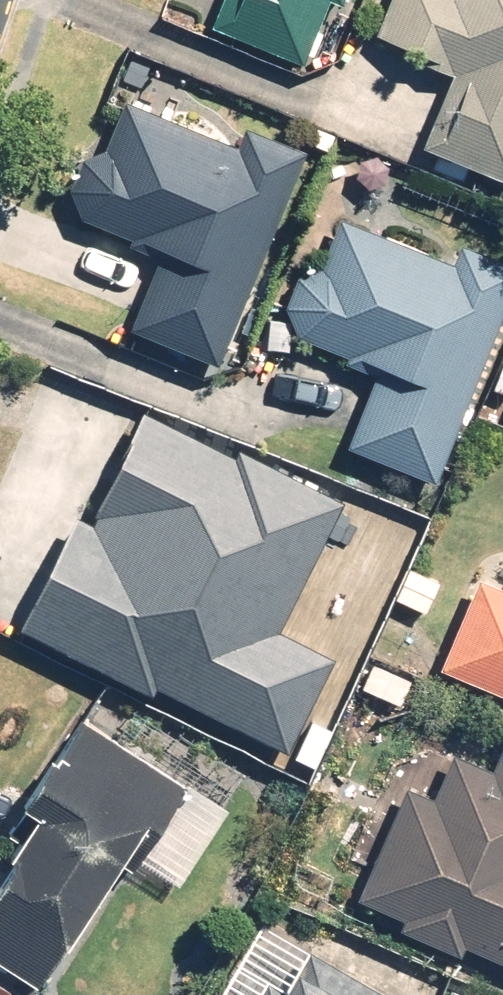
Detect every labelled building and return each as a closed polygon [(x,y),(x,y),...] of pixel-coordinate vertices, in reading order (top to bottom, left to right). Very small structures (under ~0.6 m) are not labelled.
[(221,22),(317,59),(340,0),(230,0),(221,22)] [(385,34),(468,67),(437,149),(502,175),(502,0),(398,0),(385,34)] [(226,363),(314,154),(253,128),(247,144),(135,97),(86,216),(174,253),(142,328),(226,363)] [(357,442),(446,474),(502,315),(502,261),(470,249),(465,263),(354,223),(334,277),(332,277),(329,277),(327,277),(325,278),(322,278),(320,279),(318,280),(316,281),(313,282),(311,284),(310,285),(308,287),(306,289),(305,290),(303,292),(302,295),(301,297),(300,299),(299,301),(298,304),(298,306),(298,308),(298,311),(298,313),(298,316),(298,318),(299,320),(300,323),(301,325),(302,327),(303,329),(304,331),(306,333),(307,335),(309,337),(389,362),(357,442)] [(252,522),(268,491),(148,428),(45,626),(278,748),(327,654),(238,608),(276,534),(252,522)] [(452,665),(502,686),(502,590),(486,588),(452,665)] [(95,718),(17,838),(32,848),(0,896),(0,958),(53,992),(167,816),(172,819),(196,782),(95,718)] [(360,905),(466,955),(473,939),(502,953),(502,756),(497,767),(438,739),(360,905)] [(317,948),(295,988),(277,978),(268,994),(400,994),(317,948)]
